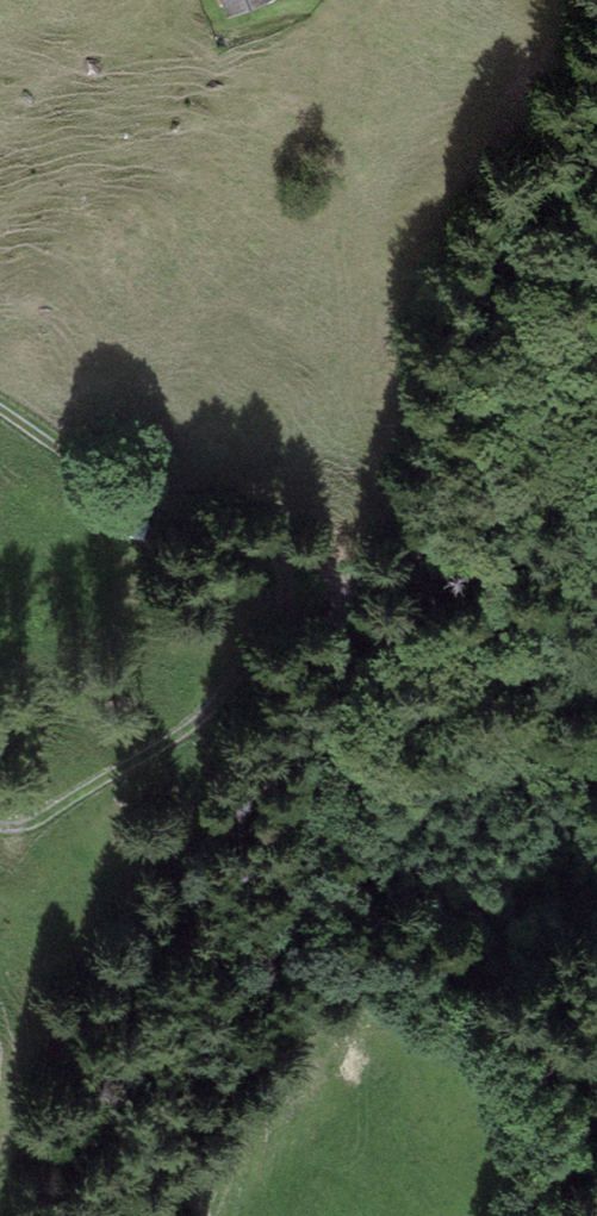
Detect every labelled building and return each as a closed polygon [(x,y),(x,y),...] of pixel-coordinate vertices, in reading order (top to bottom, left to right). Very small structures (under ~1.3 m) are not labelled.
[(230,14),(267,0),(224,0),(230,14)]
